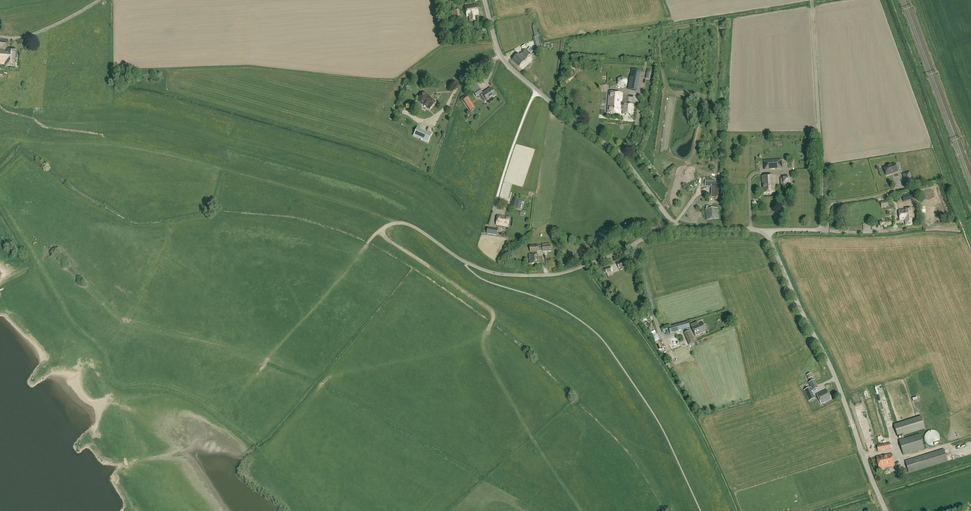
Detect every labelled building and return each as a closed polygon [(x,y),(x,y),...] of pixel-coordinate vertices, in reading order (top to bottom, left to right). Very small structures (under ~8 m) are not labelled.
[(478,15),(477,4),(464,6),(466,17),(468,17),(469,22),(475,21),(475,16),(478,15)] [(450,21),(452,20),(460,19),(462,19),(461,14),(460,14),(459,10),(451,11),(452,17),(450,17),(450,21)] [(535,38),(533,38),(536,50),(542,48),(540,36),(535,38)] [(14,67),(16,50),(8,49),(8,41),(0,40),(0,64),(6,64),(6,66),(14,67)] [(518,54),(513,60),(519,66),(525,60),(524,60),(525,60),(526,58),(527,58),(531,54),(532,55),(535,52),(534,51),(530,48),(528,51),(526,50),(522,54),(521,56),(518,54)] [(632,70),(628,89),(636,91),(640,72),(632,70)] [(618,85),(622,87),(626,85),(627,80),(623,78),(618,80),(618,85)] [(491,88),(482,94),(487,101),(496,95),(491,88)] [(429,109),(435,103),(428,97),(428,96),(424,93),(417,100),(423,105),(429,109)] [(609,93),(608,113),(621,114),(621,105),(623,105),(623,114),(633,115),(634,105),(626,104),(626,102),(621,102),(622,94),(609,93)] [(463,100),(470,111),(474,108),(467,97),(463,100)] [(413,136),(428,143),(432,133),(428,131),(427,133),(421,130),(422,129),(418,127),(413,136)] [(765,162),(765,170),(783,169),(782,161),(765,162)] [(898,172),(895,164),(884,168),(887,176),(898,172)] [(907,186),(913,184),(909,172),(903,175),(907,186)] [(775,193),(774,176),(762,176),(763,193),(775,193)] [(793,186),(793,181),(792,178),(790,178),(790,177),(783,178),(780,178),(781,187),(793,186)] [(513,199),(511,207),(519,209),(522,201),(513,199)] [(717,208),(706,210),(707,220),(719,219),(717,208)] [(900,221),(905,220),(906,225),(912,225),(912,224),(916,224),(915,222),(912,222),(910,208),(905,209),(906,210),(899,211),(900,221)] [(510,218),(498,216),(496,225),(508,227),(510,218)] [(532,253),(532,264),(538,263),(538,252),(539,252),(539,245),(530,246),(530,253),(532,253)] [(685,322),(674,326),(676,332),(687,328),(685,322)] [(696,336),(707,331),(703,322),(699,324),(698,322),(691,325),(696,336)] [(690,331),(684,334),(688,342),(694,339),(690,331)] [(812,391),(818,389),(814,381),(808,383),(810,387),(812,391)] [(827,390),(817,395),(821,404),(831,399),(827,390)] [(898,437),(924,429),(921,417),(894,425),(898,437)] [(937,444),(938,443),(939,441),(940,439),(939,436),(938,434),(937,433),(935,431),(933,431),(931,431),(929,432),(927,433),(925,435),(925,437),(925,439),(925,442),(926,443),(928,445),(930,446),(933,446),(935,446),(937,444)] [(903,455),(924,449),(920,434),(899,441),(903,455)] [(890,443),(877,446),(878,451),(891,448),(890,443)] [(960,448),(962,454),(970,452),(970,446),(960,448)] [(944,449),(905,461),(909,473),(947,461),(944,449)] [(892,454),(876,457),(879,469),(894,466),(892,454)]
